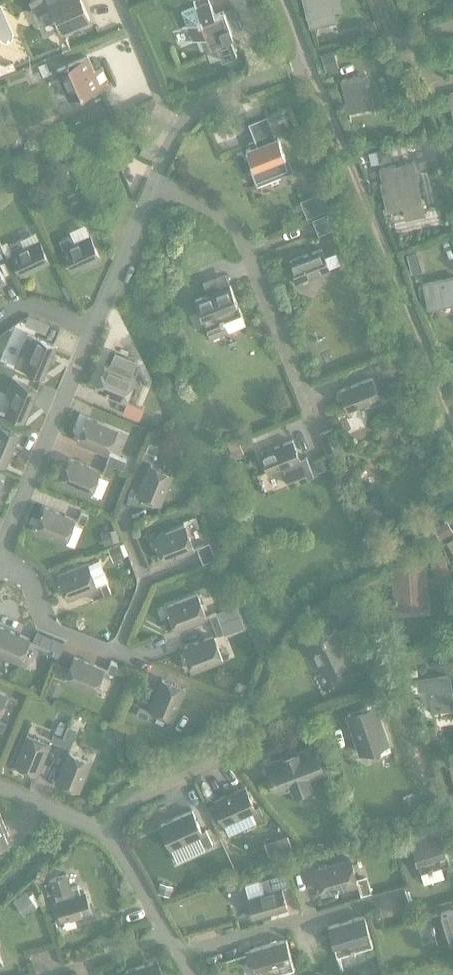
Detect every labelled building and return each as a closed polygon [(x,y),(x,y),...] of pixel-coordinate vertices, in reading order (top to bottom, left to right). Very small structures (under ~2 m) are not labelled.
[(54,13),(52,14),(54,18),(56,17),(62,31),(90,18),(81,0),(49,0),(54,13)] [(181,9),(187,23),(182,25),(182,26),(188,23),(193,36),(187,39),(187,40),(206,32),(210,42),(214,40),(222,59),(237,54),(228,30),(232,28),(224,9),(215,12),(210,0),(197,5),(195,0),(194,0),(195,4),(181,9)] [(339,0),(305,0),(308,13),(311,24),(335,19),(332,8),(340,6),(339,0)] [(374,17),(362,22),(367,33),(378,29),(374,17)] [(340,55),(327,59),(330,69),(343,65),(340,55)] [(57,69),(69,98),(105,83),(98,68),(93,71),(87,56),(57,69)] [(15,66),(13,60),(4,64),(0,62),(0,73),(15,66)] [(45,61),(38,64),(43,75),(50,72),(45,61)] [(343,81),(349,110),(373,104),(367,75),(343,81)] [(258,144),(246,149),(252,166),(250,167),(257,184),(292,170),(287,156),(285,156),(277,137),(276,137),(267,114),(248,122),(258,144)] [(20,128),(8,133),(14,149),(20,146),(19,143),(26,140),(20,128)] [(387,147),(375,150),(377,162),(390,159),(387,147)] [(381,168),(379,169),(382,182),(386,206),(387,208),(403,205),(404,215),(423,212),(421,199),(416,176),(414,162),(396,165),(381,168)] [(321,191),(300,198),(306,215),(328,207),(327,204),(321,191)] [(339,212),(318,220),(324,237),(345,229),(339,212)] [(62,247),(71,269),(99,256),(89,235),(75,242),(71,234),(59,239),(62,247)] [(11,252),(21,273),(48,261),(39,239),(24,246),(20,238),(8,243),(12,252),(11,252)] [(289,261),(297,280),(313,274),(315,279),(331,273),(321,248),(289,261)] [(417,251),(406,254),(411,272),(422,269),(417,251)] [(424,284),(417,285),(419,296),(426,295),(428,304),(452,299),(452,276),(423,282),(424,284)] [(195,299),(210,337),(228,330),(223,319),(241,312),(229,284),(195,299)] [(28,314),(24,323),(25,324),(35,328),(39,319),(30,315),(29,314),(28,314)] [(27,333),(14,364),(43,376),(56,345),(27,333)] [(104,365),(94,388),(124,400),(134,377),(128,375),(135,359),(116,351),(110,367),(104,365)] [(339,389),(347,409),(363,403),(365,408),(381,402),(371,377),(339,389)] [(5,412),(24,420),(37,389),(13,378),(6,394),(11,396),(5,412)] [(130,414),(138,418),(143,407),(134,404),(127,401),(123,411),(130,414)] [(77,439),(107,452),(116,429),(87,416),(77,439)] [(6,465),(19,433),(0,425),(0,462),(6,465)] [(318,433),(328,457),(343,451),(333,427),(318,433)] [(226,440),(232,457),(243,453),(237,436),(226,440)] [(260,452),(268,471),(284,465),(286,471),(291,483),(313,475),(305,455),(299,457),(292,439),(260,452)] [(141,456),(151,460),(154,453),(144,449),(141,456)] [(106,462),(113,465),(121,469),(125,459),(117,455),(110,453),(106,462)] [(424,454),(416,458),(421,467),(429,463),(424,454)] [(59,481),(89,493),(99,470),(69,457),(59,481)] [(326,457),(315,461),(318,469),(329,465),(326,457)] [(113,465),(106,462),(102,472),(109,475),(113,465)] [(137,493),(160,502),(172,473),(149,463),(137,493)] [(35,529),(64,541),(74,519),(45,506),(35,529)] [(77,520),(84,523),(88,513),(81,510),(77,520)] [(435,525),(441,536),(452,529),(447,518),(435,525)] [(155,536),(163,559),(193,548),(184,525),(155,536)] [(105,529),(102,530),(105,543),(108,543),(117,541),(114,527),(105,529)] [(424,545),(439,578),(451,573),(437,539),(424,545)] [(201,556),(203,561),(216,556),(209,541),(203,543),(197,546),(201,556)] [(108,548),(113,559),(124,555),(120,543),(108,548)] [(58,574),(67,597),(97,585),(87,562),(58,574)] [(391,564),(394,607),(427,605),(425,563),(391,564)] [(100,583),(103,593),(110,591),(106,581),(100,583)] [(167,605),(176,628),(206,617),(197,593),(167,605)] [(339,604),(328,610),(334,622),(342,618),(347,615),(342,603),(339,604)] [(235,605),(226,608),(230,617),(239,614),(235,605)] [(209,615),(213,624),(219,622),(216,612),(209,615)] [(239,615),(230,619),(234,628),(243,625),(239,615)] [(219,622),(213,624),(217,634),(223,632),(219,622)] [(19,661),(29,638),(0,626),(0,653),(19,661)] [(345,639),(351,637),(347,628),(338,633),(336,629),(309,641),(323,672),(350,659),(345,647),(347,645),(345,639)] [(36,630),(32,640),(51,647),(55,637),(36,630)] [(183,647),(192,670),(222,658),(213,635),(183,647)] [(64,679),(94,691),(103,668),(74,656),(64,679)] [(107,670),(113,673),(117,663),(111,660),(107,670)] [(417,678),(419,689),(427,688),(431,710),(452,707),(452,699),(449,673),(426,677),(417,678)] [(149,708),(173,717),(185,688),(162,678),(149,708)] [(51,682),(45,697),(55,702),(61,686),(51,682)] [(221,696),(217,708),(227,713),(232,701),(221,696)] [(374,703),(346,713),(359,752),(387,743),(374,703)] [(136,714),(146,718),(149,711),(139,707),(136,714)] [(56,724),(53,732),(61,735),(64,727),(56,724)] [(60,743),(70,747),(77,728),(68,724),(60,743)] [(115,728),(113,737),(123,739),(124,730),(115,728)] [(53,732),(50,739),(60,743),(63,736),(61,735),(53,732)] [(14,763),(37,772),(49,743),(27,733),(14,763)] [(282,756),(282,757),(266,763),(275,787),(291,781),(292,782),(307,776),(306,775),(322,769),(313,745),(297,751),(297,750),(282,756)] [(56,780),(79,789),(91,759),(68,750),(56,780)] [(213,800),(223,822),(251,809),(256,822),(265,819),(258,805),(254,807),(245,786),(213,800)] [(412,794),(401,798),(404,810),(416,806),(412,794)] [(192,810),(161,824),(170,846),(177,861),(205,849),(204,847),(212,843),(206,829),(201,831),(192,810)] [(11,841),(0,815),(0,845),(11,841)] [(401,833),(392,836),(398,855),(407,852),(401,833)] [(411,842),(420,871),(449,861),(440,833),(411,842)] [(289,834),(280,837),(283,850),(284,849),(293,846),(289,834)] [(315,867),(322,891),(356,881),(350,858),(315,867)] [(37,869),(34,876),(41,879),(44,872),(37,869)] [(264,891),(248,896),(254,916),(286,907),(280,886),(290,883),(286,871),(260,879),(262,886),(264,891)] [(56,899),(55,899),(61,919),(76,914),(78,920),(92,915),(84,891),(80,892),(77,884),(70,887),(66,873),(50,878),(56,899)] [(371,891),(367,879),(360,881),(363,893),(371,891)] [(160,881),(158,890),(170,893),(172,884),(160,881)] [(26,891),(14,898),(24,913),(36,905),(26,891)] [(438,943),(452,938),(452,906),(429,914),(438,943)] [(328,925),(336,954),(373,943),(364,915),(328,925)] [(257,974),(266,974),(294,967),(285,938),(249,949),(257,974)] [(126,974),(162,974),(157,960),(125,970),(126,974)]
